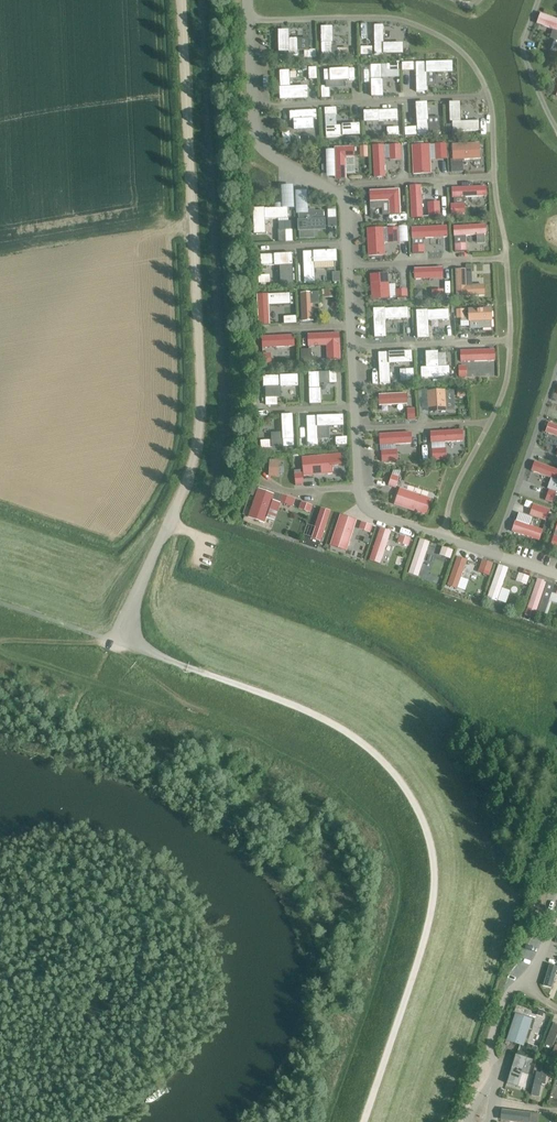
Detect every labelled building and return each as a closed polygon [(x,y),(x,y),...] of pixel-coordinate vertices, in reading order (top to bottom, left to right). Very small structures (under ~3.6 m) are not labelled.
[(537,24),(553,30),(556,31),(556,19),(541,13),(537,24)] [(384,25),(374,25),(375,54),(404,54),(404,43),(384,43),(384,25)] [(333,26),(321,27),(322,57),(332,56),(332,47),(332,43),(333,43),(333,26)] [(289,30),(278,30),(279,52),(289,52),(289,55),(298,55),(298,51),(298,38),(289,39),(289,30)] [(373,46),(361,47),(361,55),(373,55),(373,46)] [(349,48),(337,48),(338,56),(349,56),(349,48)] [(310,51),(304,51),(305,58),(308,58),(316,58),(317,58),(316,50),(310,50),(310,51)] [(452,61),(416,62),(417,92),(428,91),(427,73),(452,72),(452,61)] [(414,62),(402,62),(403,71),(414,70),(414,62)] [(382,64),(371,65),(372,96),(382,96),(381,79),(382,79),(382,78),(382,64)] [(317,67),(309,67),(309,79),(317,79),(317,67)] [(330,70),(324,70),(324,81),(326,81),(344,80),(350,80),(356,79),(355,68),(349,69),(349,68),(329,69),(330,70)] [(281,87),(279,87),(280,100),(309,99),(308,86),(290,87),(289,70),(280,71),(281,87)] [(326,86),(321,86),(322,98),(330,97),(330,88),(330,86),(326,86)] [(428,102),(416,103),(418,135),(429,134),(428,120),(429,120),(429,118),(428,102)] [(461,102),(450,102),(450,122),(452,122),(453,131),(480,130),(479,121),(461,121),(461,102)] [(317,110),(290,111),(290,121),(294,120),(294,119),(314,118),(314,119),(317,119),(317,110)] [(398,110),(364,111),(365,122),(380,121),(380,120),(398,120),(398,110)] [(429,118),(429,120),(428,120),(429,134),(441,133),(440,117),(429,118)] [(337,126),(326,126),(327,137),(361,135),(360,124),(342,124),(342,126),(337,126)] [(291,131),(282,132),(283,143),(291,143),(291,131)] [(480,143),(452,144),(453,159),(463,159),(463,160),(481,159),(480,143)] [(401,144),(389,145),(390,158),(390,160),(402,160),(401,144)] [(430,144),(412,145),(413,175),(432,174),(431,160),(430,145),(430,144)] [(384,145),(373,145),(374,178),(386,177),(385,159),(384,145)] [(355,146),(334,147),(335,180),(347,180),(347,174),(346,158),(355,158),(355,146)] [(422,185),(410,186),(412,219),(423,218),(422,185)] [(487,186),(452,188),(452,198),(454,198),(465,197),(487,196),(487,186)] [(400,189),(370,190),(371,202),(383,202),(389,201),(390,215),(401,214),(400,189)] [(265,208),(253,209),(254,234),(266,234),(265,219),(288,218),(288,207),(265,208)] [(440,208),(428,209),(429,216),(441,215),(440,208)] [(299,220),(298,220),(298,232),(326,230),(326,219),(324,219),(324,211),(316,211),(316,209),(310,209),(309,209),(309,211),(299,212),(299,220)] [(337,209),(328,210),(328,218),(331,218),(337,218),(337,209)] [(486,224),(454,226),(454,237),(477,235),(485,235),(487,235),(486,224)] [(448,226),(412,228),(412,239),(413,239),(424,239),(448,237),(448,226)] [(399,227),(387,228),(388,236),(399,235),(399,227)] [(384,228),(367,228),(368,257),(386,256),(384,228)] [(467,243),(455,244),(455,251),(467,251),(467,243)] [(425,245),(413,245),(413,253),(425,253),(425,245)] [(337,250),(303,252),(305,283),(316,282),(315,269),(315,263),(335,262),(338,262),(337,250)] [(293,253),(261,255),(261,265),(274,265),(275,266),(280,266),(281,283),(294,283),(293,253)] [(443,267),(414,268),(415,280),(430,279),(430,280),(444,279),(443,267)] [(466,269),(456,269),(457,297),(486,296),(485,285),(473,285),(467,285),(466,269)] [(389,273),(370,274),(372,300),(391,298),(390,285),(389,273)] [(270,275),(259,275),(259,283),(271,283),(270,275)] [(335,289),(325,290),(325,298),(335,297),(335,289)] [(444,289),(432,290),(432,298),(444,297),(444,289)] [(311,292),(301,293),(302,321),(314,321),(313,304),(311,305),(311,292)] [(269,294),(257,295),(259,325),(270,325),(269,306),(291,304),(290,293),(269,295),(269,294)] [(408,308),(374,309),(375,338),(386,337),(386,319),(409,318),(408,308)] [(492,308),(468,309),(469,322),(470,322),(492,321),(493,321),(492,308)] [(428,310),(416,311),(418,339),(430,338),(429,321),(450,320),(449,309),(428,310)] [(465,309),(456,309),(457,319),(465,318),(465,309)] [(340,333),(308,334),(308,347),(327,346),(327,360),(341,360),(340,333)] [(295,335),(262,336),(263,348),(295,347),(295,337),(295,335)] [(312,349),(301,350),(302,364),(312,364),(312,349)] [(495,349),(461,351),(461,362),(496,361),(495,349)] [(412,351),(379,353),(380,384),(391,383),(390,364),(413,363),(412,351)] [(426,367),(421,367),(421,378),(450,377),(450,366),(439,367),(439,351),(426,352),(426,367)] [(271,353),(263,353),(264,365),(272,365),(271,353)] [(467,365),(458,366),(459,378),(467,377),(467,365)] [(320,372),(309,373),(310,405),(322,404),(321,388),(320,388),(320,384),(320,372)] [(298,375),(263,376),(264,387),(266,387),(281,386),(281,387),(299,387),(298,375)] [(446,390),(427,391),(429,413),(447,412),(447,411),(446,391),(446,390)] [(408,393),(379,394),(379,406),(408,405),(408,393)] [(293,414),(282,415),(283,433),(283,440),(284,440),(284,447),(295,447),(293,414)] [(344,415),(307,416),(308,445),(318,445),(318,439),(318,427),(329,427),(344,426),(344,415)] [(545,433),(556,437),(556,426),(549,423),(545,433)] [(461,430),(431,432),(432,443),(462,442),(461,430)] [(412,432),(379,434),(380,446),(381,445),(396,445),(413,444),(412,432)] [(347,437),(336,437),(336,445),(348,445),(347,437)] [(440,448),(432,449),(433,461),(441,460),(440,448)] [(389,450),(381,450),(382,462),(390,461),(389,450)] [(332,455),(302,457),(303,473),(303,477),(334,474),(333,466),(332,455)] [(270,459),(269,476),(279,477),(280,460),(270,459)] [(531,471),(551,478),(556,480),(556,469),(535,461),(531,471)] [(303,473),(295,474),(296,485),(304,485),(303,473)] [(392,474),(388,486),(396,488),(400,477),(399,477),(392,475),(392,474)] [(400,488),(394,505),(427,516),(433,498),(400,488)] [(258,489),(248,518),(265,524),(267,519),(275,521),(281,503),(272,500),(274,494),(258,489)] [(545,500),(553,503),(556,492),(549,489),(545,500)] [(274,494),(272,500),(279,502),(281,494),(275,492),(274,494)] [(281,496),(279,502),(293,507),(296,499),(282,495),(281,496)] [(302,502),(299,509),(310,513),(313,505),(302,502)] [(533,504),(530,515),(538,518),(546,521),(550,510),(542,507),(533,504)] [(312,537),(311,539),(321,542),(332,511),(322,508),(315,527),(312,537)] [(341,515),(330,546),(347,552),(358,520),(341,515)] [(361,521),(359,529),(370,533),(373,525),(361,521)] [(516,521),(512,532),(540,541),(543,530),(516,521)] [(381,528),(370,560),(381,564),(392,532),(381,528)] [(400,535),(398,543),(409,547),(411,539),(400,535)] [(420,539),(409,574),(419,577),(430,542),(420,539)] [(442,547),(440,555),(451,559),(454,550),(442,547)] [(458,557),(448,586),(458,589),(458,588),(461,577),(467,560),(458,557)] [(483,560),(480,569),(490,573),(493,563),(483,560)] [(499,565),(487,598),(497,602),(498,600),(502,588),(509,568),(499,565)] [(538,579),(526,616),(535,619),(537,613),(544,615),(555,585),(538,579)] [(556,971),(556,967),(549,965),(544,985),(552,988),(556,971)] [(524,1046),(532,1020),(514,1014),(507,1041),(524,1046)] [(552,1048),(556,1036),(556,1024),(554,1023),(545,1045),(552,1048)] [(529,1044),(526,1052),(535,1055),(538,1047),(529,1044)] [(516,1055),(508,1083),(518,1086),(522,1073),(529,1075),(533,1060),(516,1055)] [(543,1063),(541,1072),(555,1075),(556,1067),(543,1063)] [(545,1074),(537,1072),(531,1095),(539,1097),(545,1074)] [(507,1119),(528,1121),(529,1121),(530,1115),(508,1112),(507,1119)]
